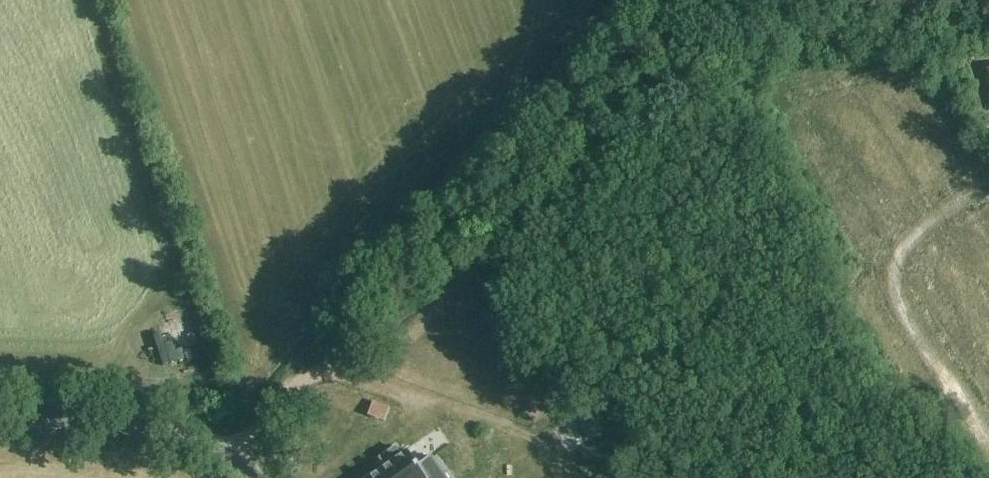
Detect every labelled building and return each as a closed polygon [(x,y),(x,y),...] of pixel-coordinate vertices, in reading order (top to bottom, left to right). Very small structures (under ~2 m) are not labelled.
[(585,447),(598,432),(577,413),(564,429),(585,447)] [(358,476),(360,477),(426,477),(403,445),(358,476)]
